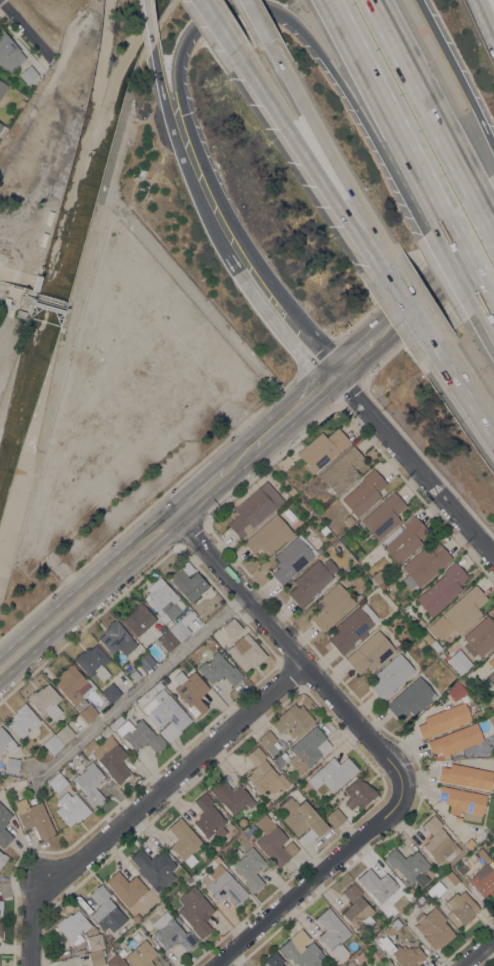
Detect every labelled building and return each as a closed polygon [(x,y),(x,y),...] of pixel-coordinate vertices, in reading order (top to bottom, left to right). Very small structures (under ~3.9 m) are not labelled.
[(9,73),(0,63),(0,34),(3,31),(20,50),(19,51),(25,58),(9,73)] [(29,65),(38,76),(37,76),(39,79),(34,83),(31,81),(27,85),(18,74),(29,65)] [(8,86),(0,98),(0,81),(8,86)] [(37,291),(36,291),(31,289),(35,274),(40,276),(41,276),(37,291)] [(32,297),(31,303),(29,302),(29,304),(30,304),(29,307),(19,304),(22,294),(32,297)] [(25,312),(24,318),(15,316),(17,309),(25,312)] [(314,473),(296,453),(321,431),(325,436),(336,426),(350,442),(314,473)] [(352,445),(366,460),(355,469),(360,475),(337,495),(319,475),(352,445)] [(364,480),(362,477),(373,468),(387,484),(377,492),(381,496),(357,517),(341,499),(364,480)] [(266,480),(284,501),(240,539),(227,524),(238,514),(233,509),(266,480)] [(296,493),(292,496),(287,491),(291,487),(292,486),(297,492),(296,493)] [(394,491),(407,506),(396,515),(401,521),(378,541),(360,521),(394,491)] [(275,513),(293,533),(269,555),(265,550),(263,552),(259,548),(254,552),(258,555),(256,557),(243,542),(275,513)] [(398,564),(380,544),(400,526),(402,528),(404,526),(403,524),(414,514),(428,530),(418,538),(422,543),(398,564)] [(281,585),(271,574),(279,567),(276,563),(279,561),(274,555),(297,535),(315,556),(281,585)] [(419,587),(416,583),(410,588),(402,579),(408,574),(401,567),(426,545),(430,550),(438,542),(452,558),(419,587)] [(317,559),(321,564),(328,558),(337,568),(331,574),(333,577),(309,598),(311,600),(301,609),(287,593),(297,585),(293,580),(317,559)] [(167,578),(187,560),(195,569),(187,575),(189,578),(196,571),(209,585),(190,603),(167,578)] [(431,617),(415,599),(422,592),(423,593),(445,573),(444,571),(455,561),(469,577),(459,585),(463,589),(431,617)] [(371,577),(379,569),(386,577),(378,585),(375,582),(375,583),(371,578),(371,577)] [(160,577),(175,594),(176,594),(179,597),(171,604),(171,605),(159,616),(156,612),(157,611),(150,603),(148,605),(146,602),(146,601),(143,598),(150,592),(146,588),(160,577)] [(375,583),(371,586),(367,581),(371,578),(375,583)] [(322,632),(309,617),(319,608),(315,602),(338,582),(355,602),(322,632)] [(475,584),(488,599),(477,608),(482,614),(460,634),(442,614),(475,584)] [(363,596),(359,600),(355,595),(359,591),(363,596)] [(134,608),(141,602),(160,624),(152,631),(148,626),(137,636),(136,635),(134,636),(120,621),(122,620),(134,608)] [(359,607),(364,602),(378,618),(373,622),(374,624),(365,631),(367,634),(360,640),(358,637),(351,643),(353,645),(342,655),(327,639),(337,631),(334,627),(358,606),(359,607)] [(491,619),(493,616),(493,645),(480,657),(469,644),(466,647),(463,643),(466,641),(462,637),(487,615),(491,619)] [(232,639),(222,627),(233,617),(243,629),(232,639)] [(168,628),(179,618),(191,631),(179,641),(168,628)] [(98,638),(104,633),(103,632),(111,625),(110,624),(116,619),(131,637),(126,641),(131,647),(123,654),(118,648),(111,654),(98,638)] [(435,619),(439,622),(434,627),(431,623),(435,619)] [(377,629),(395,649),(370,671),(367,667),(358,674),(345,658),(377,629)] [(169,632),(178,643),(168,652),(159,641),(169,632)] [(226,650),(233,644),(233,643),(241,636),(241,637),(246,633),(267,656),(258,664),(257,663),(252,667),(251,665),(244,671),(226,650)] [(74,659),(82,651),(83,652),(89,647),(90,649),(96,644),(110,659),(102,666),(110,674),(102,681),(95,673),(90,677),(74,659)] [(205,661),(207,663),(213,657),(211,655),(217,650),(227,662),(228,662),(232,667),(234,665),(244,676),(233,686),(223,675),(218,680),(217,678),(211,683),(197,668),(205,661)] [(399,652),(415,670),(392,690),(394,692),(382,702),(369,686),(378,678),(374,674),(399,652)] [(155,663),(145,672),(136,662),(146,653),(155,663)] [(485,662),(493,672),(493,654),(485,662)] [(55,683),(60,679),(57,676),(72,663),(76,667),(75,668),(86,680),(87,680),(92,685),(81,695),(88,703),(79,711),(55,683)] [(485,677),(493,669),(493,685),(493,686),(485,677)] [(174,688),(179,684),(173,677),(180,670),(186,677),(188,676),(187,675),(191,672),(191,673),(194,671),(209,689),(199,697),(208,708),(196,719),(186,707),(188,705),(174,688)] [(414,716),(409,710),(398,720),(385,705),(419,675),(437,696),(414,716)] [(163,685),(157,691),(156,689),(150,694),(147,691),(159,680),(163,685)] [(459,681),(467,692),(455,701),(446,691),(459,681)] [(122,693),(110,703),(100,692),(112,682),(122,693)] [(53,719),(46,712),(42,716),(26,698),(28,696),(27,695),(32,691),(33,692),(35,690),(36,691),(41,687),(42,688),(47,683),(58,695),(59,695),(61,698),(55,704),(62,711),(61,712),(53,719)] [(181,731),(169,742),(159,731),(170,721),(169,719),(161,726),(160,724),(156,728),(145,716),(147,714),(141,707),(163,688),(168,694),(192,719),(180,730),(181,731)] [(422,739),(417,725),(425,722),(423,717),(464,701),(472,719),(422,739)] [(41,721),(35,726),(33,724),(27,729),(28,731),(20,738),(6,722),(13,717),(11,715),(16,711),(15,710),(24,702),(41,721)] [(98,713),(87,723),(78,713),(89,703),(98,713)] [(293,703),(298,708),(302,704),(304,707),(303,708),(314,720),(296,736),(295,734),(292,737),(288,732),(291,729),(287,725),(279,733),(270,723),(293,703)] [(120,715),(124,720),(113,729),(109,725),(120,715)] [(127,719),(134,727),(136,725),(135,723),(141,718),(144,721),(143,722),(150,730),(151,729),(154,731),(153,732),(155,735),(158,733),(167,743),(156,753),(146,742),(141,746),(140,745),(134,750),(116,729),(127,719)] [(476,722),(483,740),(442,756),(441,751),(432,755),(427,741),(476,722)] [(66,723),(75,734),(64,744),(55,733),(66,723)] [(315,725),(326,737),(325,738),(333,747),(323,755),(316,746),(314,748),(321,755),(306,769),(305,768),(299,774),(287,760),(294,754),(289,748),(315,725)] [(4,747),(0,751),(0,726),(18,747),(10,754),(4,747)] [(268,729),(277,739),(276,741),(280,746),(277,749),(278,750),(272,756),(266,749),(257,739),(268,729)] [(63,746),(52,755),(42,743),(53,734),(63,746)] [(97,745),(109,734),(128,755),(121,762),(131,773),(118,784),(107,772),(108,772),(96,758),(103,752),(97,745)] [(271,793),(265,787),(258,793),(255,789),(256,789),(245,777),(247,776),(252,772),(250,771),(255,766),(245,755),(257,745),(271,761),(268,764),(275,772),(276,771),(278,774),(281,772),(290,783),(282,791),(278,787),(271,793)] [(283,751),(289,757),(281,764),(279,762),(277,764),(273,761),(276,758),(276,757),(283,751)] [(20,759),(18,774),(4,771),(7,756),(20,759)] [(332,792),(323,782),(315,789),(307,779),(314,773),(314,772),(332,756),(339,764),(347,757),(358,770),(332,792)] [(78,773),(79,774),(85,769),(84,767),(92,760),(95,764),(94,764),(104,776),(99,781),(100,782),(95,787),(105,797),(101,800),(102,801),(94,808),(84,797),(86,795),(84,792),(75,781),(74,781),(72,778),(78,773)] [(437,780),(440,766),(449,767),(450,763),(493,771),(490,790),(437,780)] [(57,772),(67,783),(57,793),(47,781),(57,772)] [(363,806),(364,806),(360,809),(355,803),(349,808),(344,802),(348,798),(347,797),(348,796),(342,789),(358,776),(363,782),(364,781),(368,786),(369,785),(372,787),(373,786),(376,790),(375,791),(378,794),(363,806)] [(222,779),(232,790),(239,784),(256,803),(250,808),(246,803),(233,815),(210,790),(222,779)] [(487,795),(483,815),(481,814),(480,822),(462,818),(462,815),(449,813),(450,805),(444,804),(445,801),(437,799),(440,785),(487,795)] [(91,811),(82,819),(81,818),(76,822),(75,821),(68,826),(55,811),(59,807),(56,803),(58,802),(56,800),(66,791),(71,796),(75,793),(91,811)] [(205,791),(214,802),(211,805),(223,818),(224,818),(226,821),(221,825),(227,832),(219,839),(214,832),(206,838),(204,835),(193,822),(194,821),(195,822),(200,817),(198,816),(203,812),(194,801),(205,791)] [(322,818),(321,819),(328,827),(317,837),(316,835),(306,844),(299,837),(310,828),(308,826),(297,837),(281,819),(286,815),(278,806),(291,796),(298,804),(304,799),(315,812),(316,811),(322,818)] [(55,833),(39,839),(33,825),(24,829),(13,802),(25,797),(29,806),(41,801),(55,833)] [(268,800),(272,804),(268,808),(264,804),(268,800)] [(2,847),(0,845),(0,802),(12,815),(6,821),(8,822),(3,827),(14,837),(5,846),(4,845),(2,847)] [(324,817),(336,806),(346,818),(334,828),(324,817)] [(288,838),(280,845),(283,847),(291,840),(299,849),(278,868),(255,841),(264,833),(255,823),(265,813),(288,838)] [(461,850),(441,867),(432,858),(433,857),(422,845),(423,844),(424,845),(428,841),(427,839),(432,835),(422,824),(433,814),(443,825),(441,827),(461,850)] [(203,843),(191,853),(198,860),(190,867),(183,860),(183,861),(170,846),(178,839),(167,828),(180,816),(203,843)] [(253,834),(256,837),(254,839),(255,840),(253,842),(248,838),(253,834)] [(470,837),(475,843),(468,849),(464,843),(470,837)] [(265,861),(259,867),(260,868),(255,873),(265,884),(256,892),(255,891),(253,893),(244,883),(246,880),(231,863),(237,858),(239,860),(245,855),(243,853),(251,845),(265,861)] [(137,870),(139,868),(129,857),(140,847),(150,858),(155,854),(156,855),(163,850),(176,866),(170,871),(175,876),(162,887),(158,883),(153,887),(137,870)] [(404,858),(409,854),(411,856),(417,850),(431,866),(423,872),(427,876),(418,883),(415,879),(410,884),(395,866),(393,869),(383,858),(395,848),(404,858)] [(476,851),(480,848),(489,858),(489,859),(486,862),(485,861),(485,862),(476,851)] [(8,856),(0,866),(0,852),(2,854),(3,853),(8,856)] [(236,882),(237,881),(248,894),(235,906),(226,894),(219,901),(206,886),(207,886),(201,879),(217,865),(213,860),(217,856),(222,861),(220,863),(225,869),(236,882)] [(460,876),(454,869),(463,861),(469,868),(460,876)] [(492,867),(493,870),(493,890),(493,891),(493,892),(493,894),(491,896),(488,893),(483,898),(482,897),(479,899),(469,888),(472,886),(468,881),(466,883),(462,877),(465,874),(469,879),(475,874),(479,878),(481,877),(476,872),(487,863),(491,868),(492,867)] [(379,903),(368,891),(367,891),(356,878),(369,867),(379,879),(386,873),(398,887),(379,903)] [(105,881),(117,870),(128,882),(135,875),(148,890),(128,907),(105,881)] [(459,880),(453,885),(445,875),(450,870),(459,880)] [(353,882),(362,892),(359,895),(371,908),(372,908),(375,911),(370,916),(375,921),(368,927),(363,921),(354,929),(351,926),(352,925),(342,913),(348,908),(347,907),(352,903),(342,892),(353,882)] [(127,919),(112,932),(107,926),(102,931),(100,928),(100,927),(89,915),(95,910),(94,909),(99,904),(90,894),(101,884),(110,894),(108,896),(127,919)] [(194,885),(202,894),(201,895),(212,907),(206,912),(207,913),(202,918),(212,928),(209,931),(209,932),(205,936),(204,935),(200,938),(191,928),(192,927),(179,913),(177,911),(184,905),(178,899),(194,885)] [(456,892),(464,901),(469,897),(478,907),(473,911),(475,913),(470,917),(471,919),(468,922),(466,921),(462,924),(461,923),(456,927),(445,914),(450,910),(443,902),(455,892),(456,892)] [(440,948),(438,946),(433,949),(423,937),(425,935),(420,929),(422,927),(417,922),(424,916),(423,916),(434,906),(446,919),(443,921),(455,935),(440,948)] [(351,933),(340,943),(348,952),(338,960),(318,936),(326,930),(315,917),(328,907),(351,933)] [(72,942),(71,943),(55,924),(64,916),(65,917),(70,913),(71,914),(78,909),(91,925),(83,932),(82,930),(79,933),(84,939),(74,945),(72,942)] [(140,915),(135,920),(129,913),(134,909),(140,915)] [(155,937),(154,938),(151,934),(158,929),(152,922),(163,913),(166,916),(168,914),(171,917),(172,916),(173,918),(176,916),(182,922),(178,925),(186,934),(189,931),(198,942),(187,951),(178,941),(173,945),(172,944),(171,945),(171,944),(166,947),(167,948),(166,950),(155,937)] [(402,924),(397,928),(392,921),(396,917),(402,924)] [(319,962),(322,965),(298,965),(291,957),(288,960),(278,948),(301,928),(310,939),(303,945),(304,947),(312,941),(325,956),(319,962)] [(98,933),(102,948),(90,951),(86,936),(98,933)] [(426,956),(415,965),(401,965),(396,960),(392,963),(382,952),(385,948),(377,939),(380,936),(382,938),(384,935),(395,948),(398,945),(401,948),(404,945),(405,945),(406,945),(407,946),(406,947),(407,948),(409,946),(410,948),(412,946),(414,948),(417,946),(426,956)] [(150,960),(156,965),(134,965),(125,956),(145,939),(158,953),(150,960)] [(105,963),(95,965),(92,965),(88,953),(104,949),(106,955),(103,956),(105,963)] [(281,963),(284,965),(268,965),(263,960),(275,950),(284,961),(281,963)] [(116,953),(128,965),(126,965),(125,965),(124,965),(110,965),(106,962),(116,953)]
